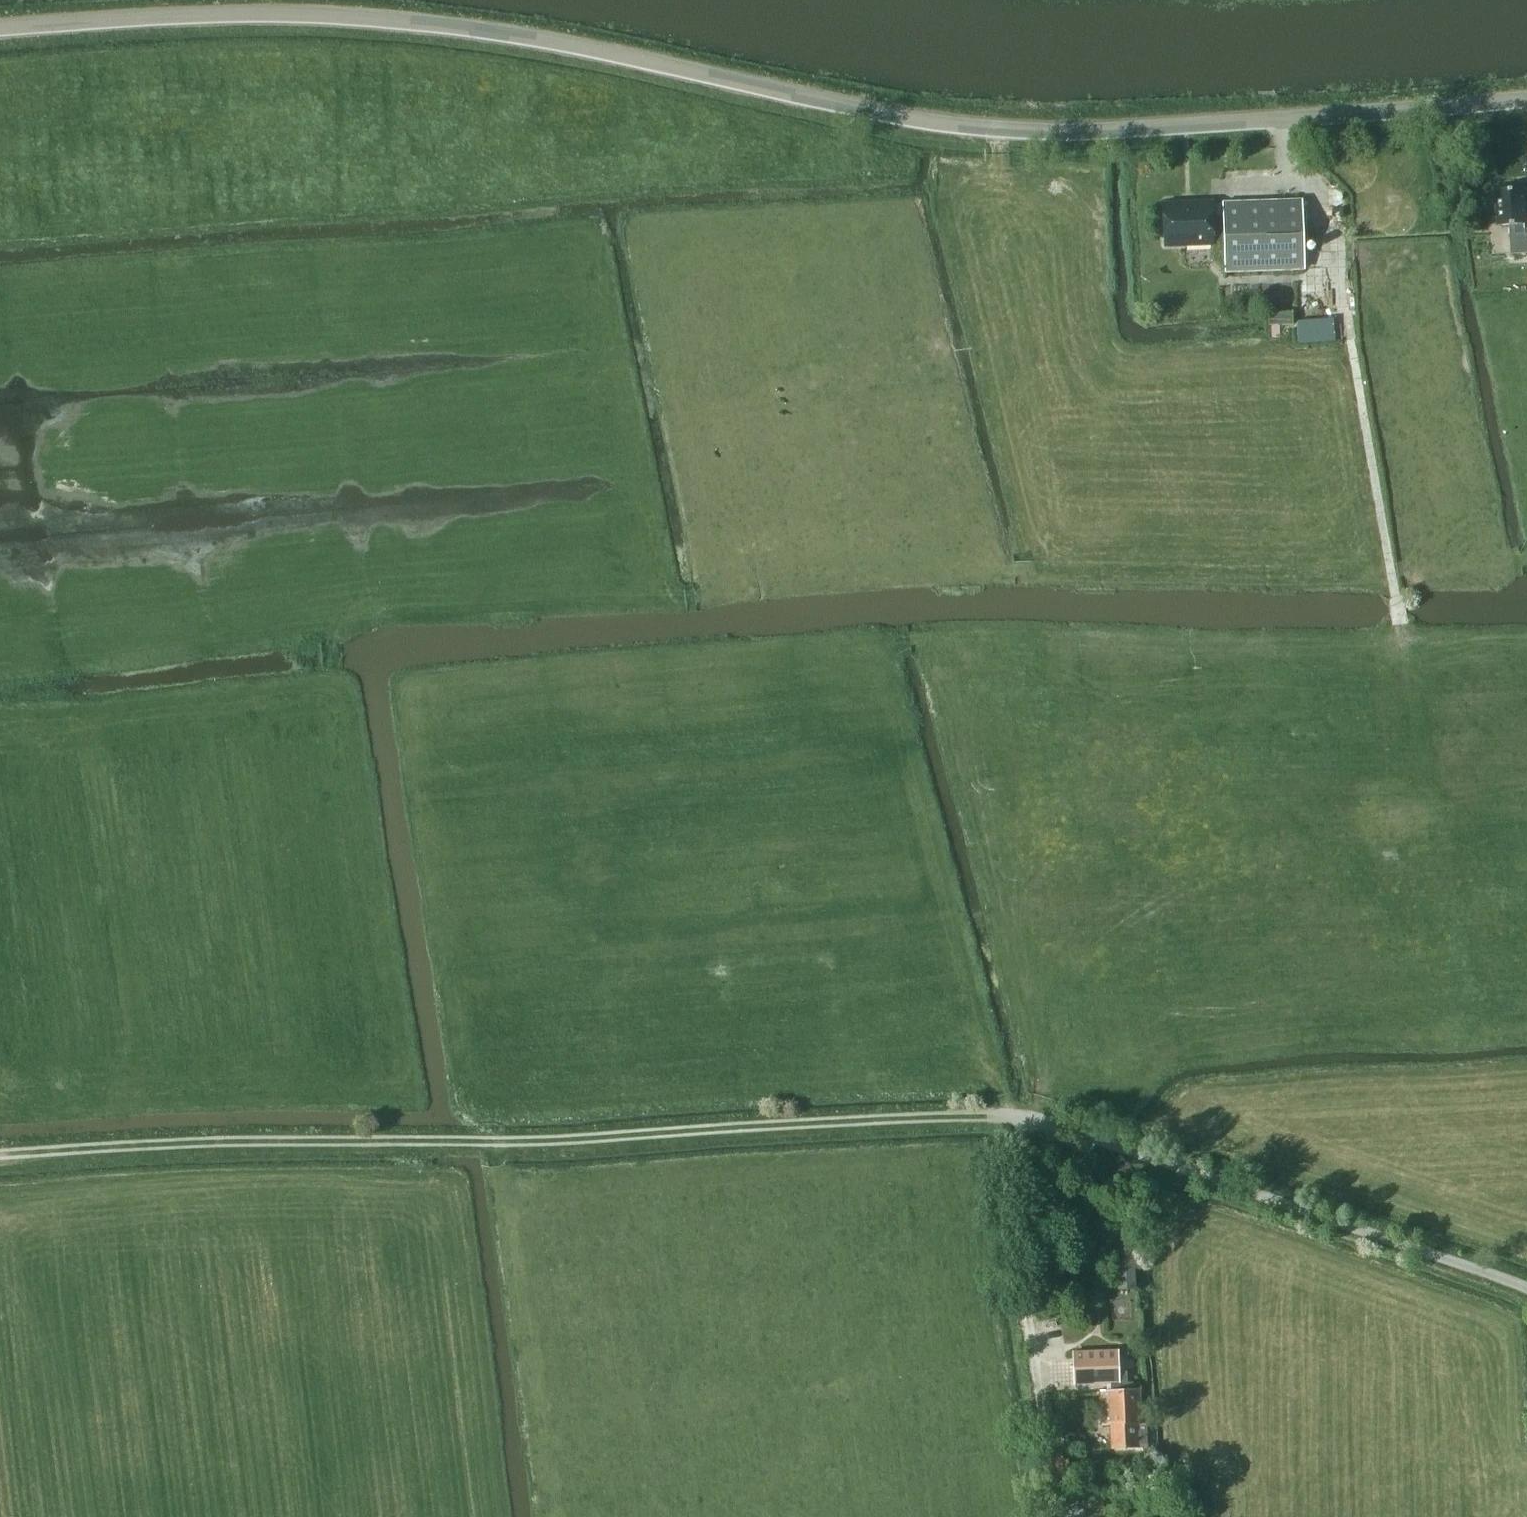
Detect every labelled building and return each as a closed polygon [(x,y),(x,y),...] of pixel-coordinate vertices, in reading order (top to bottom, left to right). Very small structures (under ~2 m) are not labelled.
[(1523,187),(1494,189),(1497,225),(1512,224),(1513,253),(1526,252),(1526,220),(1525,220),(1523,187)] [(1225,271),(1305,268),(1303,199),(1222,202),(1223,216),(1212,217),(1212,203),(1164,204),(1165,245),(1224,243),(1225,271)] [(1269,325),(1293,324),(1293,312),(1269,313),(1269,325)] [(1115,1241),(1118,1290),(1137,1288),(1134,1240),(1115,1241)] [(1120,1390),(1119,1350),(1072,1352),(1073,1384),(1110,1383),(1110,1390),(1100,1391),(1101,1423),(1110,1423),(1111,1449),(1138,1448),(1147,1448),(1147,1423),(1140,1424),(1139,1389),(1120,1390)]
